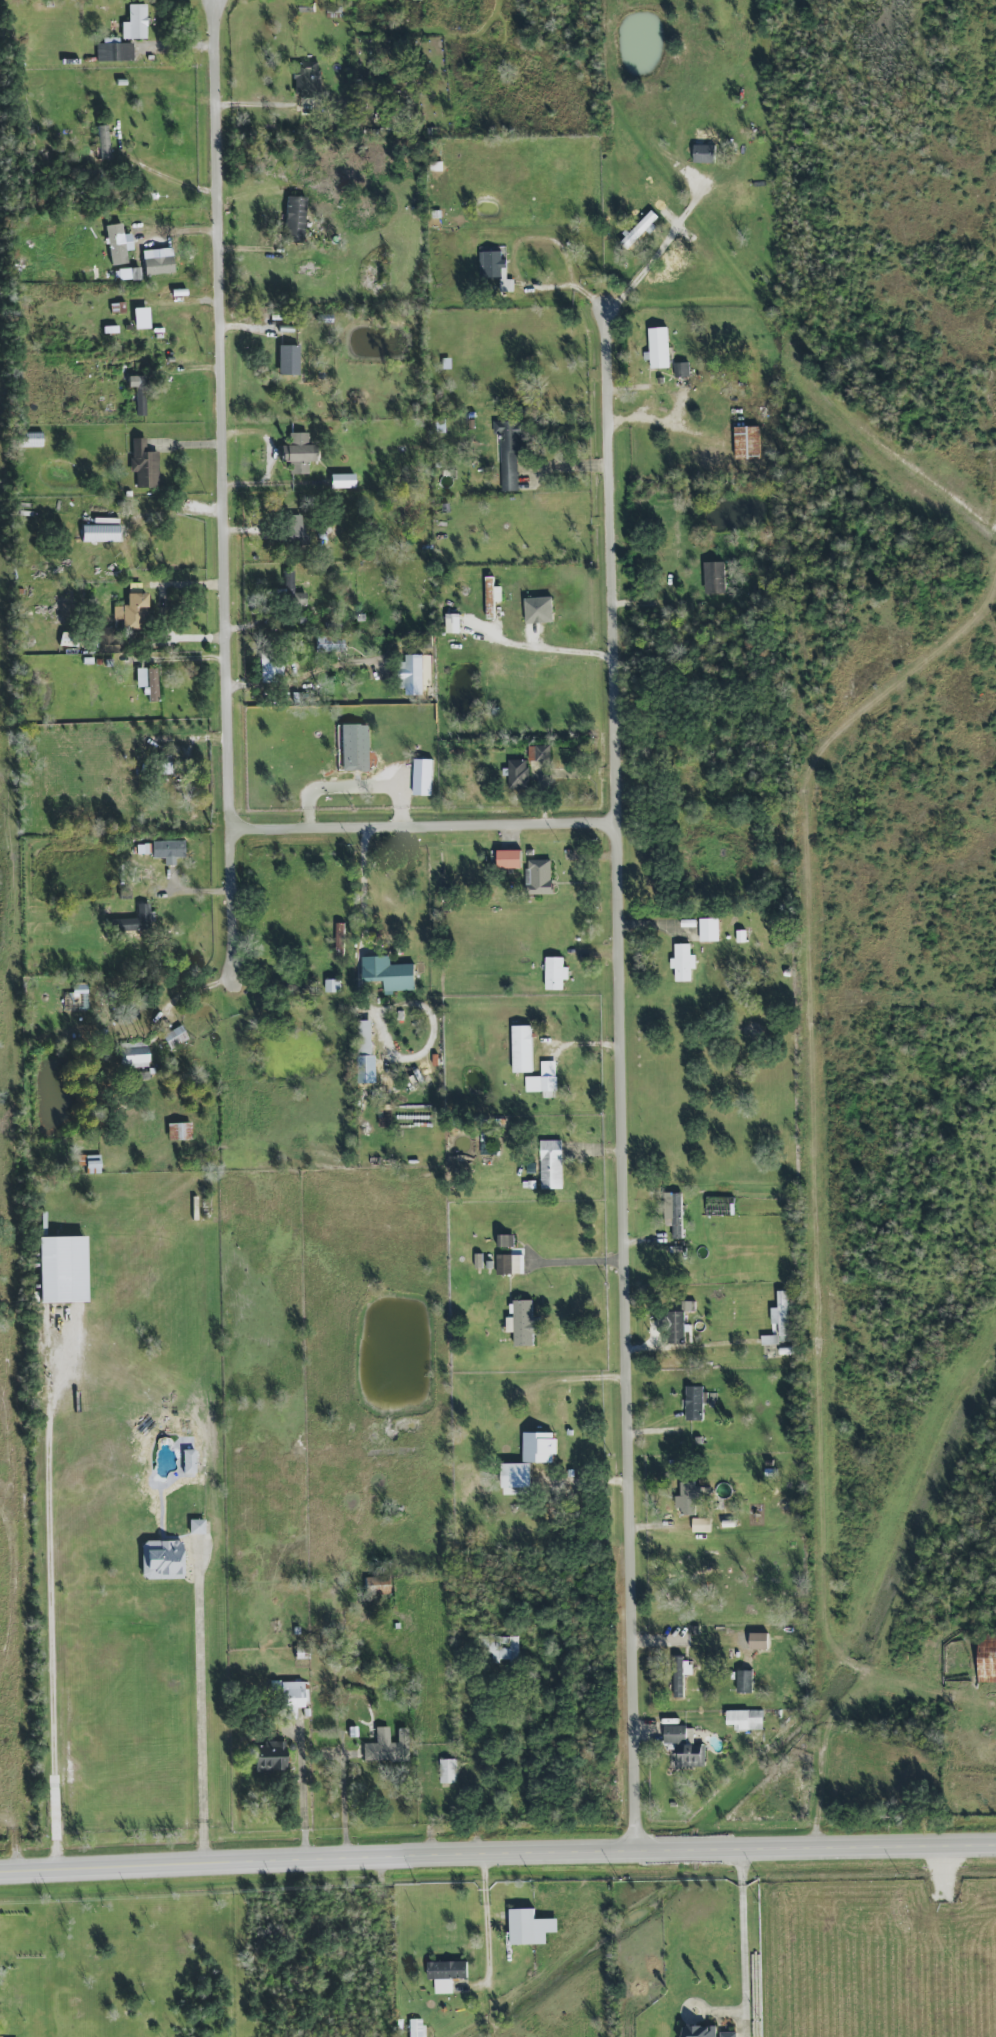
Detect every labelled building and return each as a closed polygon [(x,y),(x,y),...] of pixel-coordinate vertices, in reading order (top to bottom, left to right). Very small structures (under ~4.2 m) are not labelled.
[(145,3),(127,4),(127,22),(120,22),(120,39),(145,38),(145,3)] [(132,60),(132,43),(115,43),(115,38),(103,38),(103,43),(95,43),(96,61),(132,60)] [(293,96),(321,96),(320,62),(292,63),(293,96)] [(97,125),(98,158),(107,157),(107,124),(97,125)] [(692,163),(714,163),(715,145),(693,145),(692,163)] [(303,241),(304,196),(282,196),(281,240),(303,241)] [(626,250),(642,232),(648,237),(660,223),(648,212),(619,243),(626,250)] [(131,250),(129,233),(121,234),(120,223),(104,225),(109,265),(126,263),(125,250),(131,250)] [(173,272),(170,247),(141,250),(143,275),(173,272)] [(129,267),(130,280),(139,279),(139,266),(129,267)] [(132,307),(133,329),(148,328),(147,307),(132,307)] [(649,369),(669,368),(667,327),(648,328),(649,369)] [(298,345),(277,345),(277,374),(298,375),(298,345)] [(673,364),(674,378),(689,376),(688,362),(673,364)] [(145,415),(144,375),(127,376),(127,388),(134,387),(135,416),(145,415)] [(501,492),(518,491),(517,451),(521,451),(520,422),(493,423),(493,436),(500,435),(501,492)] [(760,460),(759,427),(734,427),(734,460),(760,460)] [(40,447),(40,432),(20,431),(20,447),(40,447)] [(315,461),(314,444),(306,445),(306,432),(288,433),(288,445),(279,445),(280,462),(288,462),(288,474),(307,474),(307,462),(315,461)] [(157,487),(156,451),(145,451),(145,438),(129,438),(130,472),(135,472),(135,488),(157,487)] [(329,474),(329,488),(353,488),(353,474),(329,474)] [(301,515),(290,515),(290,538),(302,538),(301,515)] [(117,541),(117,521),(80,521),(80,542),(117,541)] [(725,594),(724,562),(703,562),(704,595),(725,594)] [(493,577),(485,577),(486,619),(493,619),(493,602),(501,602),(501,587),(493,587),(493,577)] [(145,593),(139,593),(126,593),(126,605),(112,606),(112,619),(121,619),(121,631),(141,630),(141,619),(146,619),(145,593)] [(524,599),(525,625),(553,624),(552,598),(524,599)] [(445,634),(459,634),(459,614),(444,614),(445,634)] [(405,696),(422,695),(421,655),(404,656),(405,696)] [(281,660),(259,661),(259,683),(282,682),(281,660)] [(146,687),(147,701),(157,700),(156,667),(134,668),(135,687),(146,687)] [(365,724),(339,725),(340,771),(366,770),(365,724)] [(528,762),(550,762),(550,746),(528,746),(528,762)] [(431,796),(432,760),(411,759),(410,795),(431,796)] [(508,789),(527,790),(528,761),(508,760),(508,789)] [(152,858),(183,857),(183,840),(151,841),(152,858)] [(520,868),(520,850),(496,851),(496,869),(520,868)] [(551,895),(551,860),(527,861),(528,895),(551,895)] [(152,885),(152,867),(134,867),(135,885),(152,885)] [(152,929),(151,911),(148,911),(148,904),(136,904),(136,919),(117,920),(117,930),(152,929)] [(718,919),(699,919),(699,942),(718,942),(718,919)] [(335,958),(343,958),(344,924),(336,924),(335,958)] [(695,955),(690,955),(690,945),(674,945),(674,959),(669,959),(670,970),(674,970),(675,983),(691,982),(690,970),(695,970),(695,955)] [(414,964),(390,965),(390,957),(361,958),(362,983),(383,982),(384,996),(392,995),(392,991),(415,990),(414,964)] [(545,991),(562,990),(562,981),(568,981),(567,968),(563,968),(563,958),(544,958),(545,991)] [(371,1021),(359,1021),(360,1057),(372,1057),(371,1021)] [(167,1048),(187,1041),(181,1026),(162,1033),(167,1048)] [(513,1074),(532,1073),(531,1026),(512,1027),(513,1074)] [(119,1068),(147,1067),(146,1042),(119,1042),(119,1068)] [(525,1091),(541,1090),(541,1098),(556,1098),(555,1062),(540,1062),(540,1077),(525,1077),(525,1091)] [(166,1140),(190,1140),(190,1122),(166,1123),(166,1140)] [(562,1190),(561,1141),(539,1141),(540,1190),(562,1190)] [(99,1174),(99,1155),(84,1155),(84,1174),(99,1174)] [(681,1194),(671,1194),(672,1239),(682,1239),(681,1194)] [(513,1234),(496,1235),(496,1247),(513,1247),(513,1234)] [(86,1301),(84,1235),(36,1236),(37,1302),(86,1301)] [(496,1255),(496,1274),(523,1274),(523,1255),(496,1255)] [(787,1337),(786,1291),(776,1291),(776,1308),(770,1308),(770,1324),(777,1324),(778,1337),(787,1337)] [(681,1311),(694,1311),(694,1301),(681,1301),(681,1311)] [(685,1343),(683,1313),(668,1314),(669,1344),(685,1343)] [(760,1346),(778,1345),(778,1335),(760,1336),(760,1346)] [(685,1387),(686,1421),(702,1420),(702,1404),(706,1404),(706,1386),(685,1387)] [(522,1462),(554,1463),(554,1433),(522,1432),(522,1462)] [(500,1488),(530,1488),(530,1464),(500,1463),(500,1488)] [(680,1516),(695,1515),(695,1504),(701,1504),(700,1483),(679,1483),(680,1516)] [(691,1518),(691,1532),(710,1532),(710,1518),(691,1518)] [(203,1519),(188,1519),(188,1531),(203,1531),(203,1519)] [(142,1540),(142,1577),(180,1578),(181,1541),(142,1540)] [(388,1594),(387,1575),(364,1576),(364,1595),(388,1594)] [(517,1637),(495,1637),(495,1646),(490,1646),(490,1662),(517,1662),(517,1637)] [(995,1683),(995,1637),(977,1637),(978,1683),(995,1683)] [(752,1693),(752,1671),(737,1670),(737,1693),(752,1693)] [(673,1676),(674,1697),(684,1697),(683,1676),(673,1676)] [(303,1707),(302,1681),(269,1681),(269,1697),(280,1696),(280,1719),(295,1718),(294,1708),(303,1707)] [(762,1730),(762,1711),(726,1711),(726,1725),(733,1725),(733,1730),(762,1730)] [(361,1761),(408,1760),(407,1727),(396,1727),(396,1742),(388,1742),(388,1726),(375,1726),(375,1743),(361,1743),(361,1761)] [(674,1767),(702,1767),(701,1745),(693,1745),(693,1726),(664,1726),(665,1748),(674,1748),(674,1767)] [(285,1771),(284,1741),(253,1742),(254,1772),(285,1771)] [(439,1784),(456,1784),(455,1759),(439,1760),(439,1784)] [(556,1919),(534,1919),(534,1909),(509,1910),(510,1946),(546,1945),(546,1933),(557,1933),(556,1919)] [(466,1961),(427,1963),(427,1980),(434,1980),(434,1995),(452,1994),(452,1979),(467,1979),(466,1961)] [(423,2019),(408,2019),(408,2036),(423,2036),(423,2019)] [(717,2033),(717,2026),(678,2027),(678,2036),(736,2036),(736,2032),(717,2033)]
